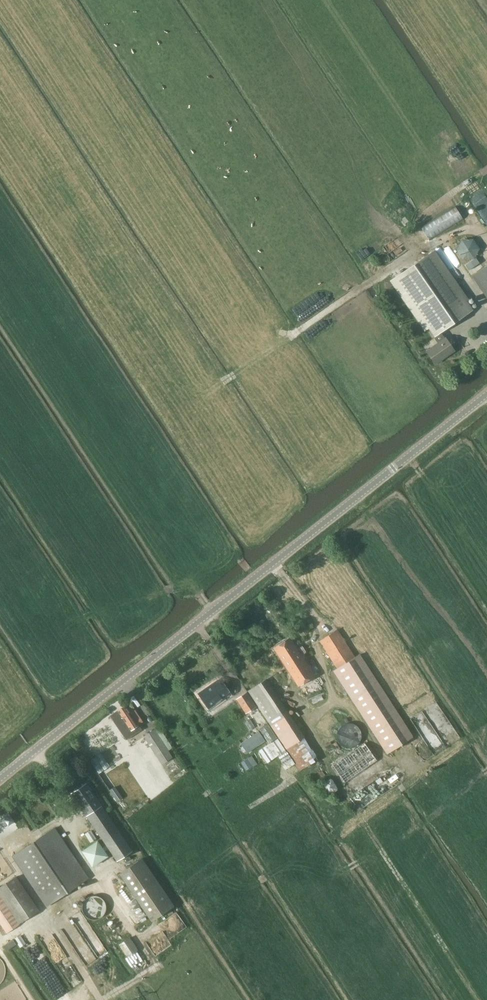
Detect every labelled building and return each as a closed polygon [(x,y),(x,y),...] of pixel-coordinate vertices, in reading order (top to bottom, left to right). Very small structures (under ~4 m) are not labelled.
[(455,138),(442,146),(460,176),(473,168),(455,138)] [(486,217),(486,187),(474,195),(486,217)] [(429,241),(463,219),(455,205),(420,227),(429,241)] [(459,257),(477,258),(479,237),(460,236),(459,257)] [(439,332),(472,310),(432,252),(400,274),(439,332)] [(472,275),(486,297),(486,265),(472,275)] [(435,363),(454,350),(445,338),(445,339),(441,333),(435,338),(438,343),(427,351),(435,363)] [(320,640),(338,668),(355,656),(337,629),(320,640)] [(301,655),(306,651),(302,645),(297,649),(289,637),(274,647),(279,656),(281,661),(282,660),(298,684),(313,674),(301,655)] [(386,752),(412,736),(359,654),(355,656),(338,668),(334,670),(386,752)] [(286,748),(304,736),(266,679),(248,690),(286,748)] [(209,706),(227,694),(218,680),(199,692),(209,706)] [(246,691),(236,698),(245,712),(255,705),(246,691)] [(125,705),(110,716),(126,739),(141,729),(138,725),(143,722),(134,708),(131,704),(126,706),(125,705)] [(354,744),(364,731),(349,719),(339,733),(354,744)] [(429,720),(417,728),(435,753),(447,744),(429,720)] [(161,763),(172,756),(154,729),(144,736),(161,763)] [(259,731),(240,743),(247,753),(265,740),(259,731)] [(344,781),(376,758),(364,742),(332,764),(344,781)] [(103,751),(112,764),(122,757),(113,744),(103,751)] [(99,772),(111,765),(103,752),(91,759),(99,772)] [(243,761),(248,769),(258,762),(253,754),(243,761)] [(373,781),(387,770),(382,763),(354,785),(362,795),(375,785),(373,781)] [(326,780),(328,792),(338,790),(335,778),(326,780)] [(92,865),(111,852),(117,860),(131,850),(86,783),(71,792),(105,843),(101,845),(97,840),(82,850),(92,865)] [(119,800),(124,796),(116,785),(110,789),(119,800)] [(10,816),(5,820),(8,825),(14,821),(10,816)] [(46,905),(88,877),(54,827),(12,856),(46,905)] [(87,831),(92,841),(98,837),(93,828),(87,831)] [(151,920),(173,905),(141,858),(119,873),(151,920)] [(38,909),(15,876),(0,886),(0,894),(0,895),(0,924),(6,933),(19,924),(18,922),(38,909)] [(87,898),(89,915),(108,913),(106,895),(87,898)] [(20,935),(16,938),(23,945),(26,941),(20,935)] [(118,944),(127,957),(138,950),(129,937),(118,944)] [(16,939),(5,943),(7,948),(18,943),(16,939)]
